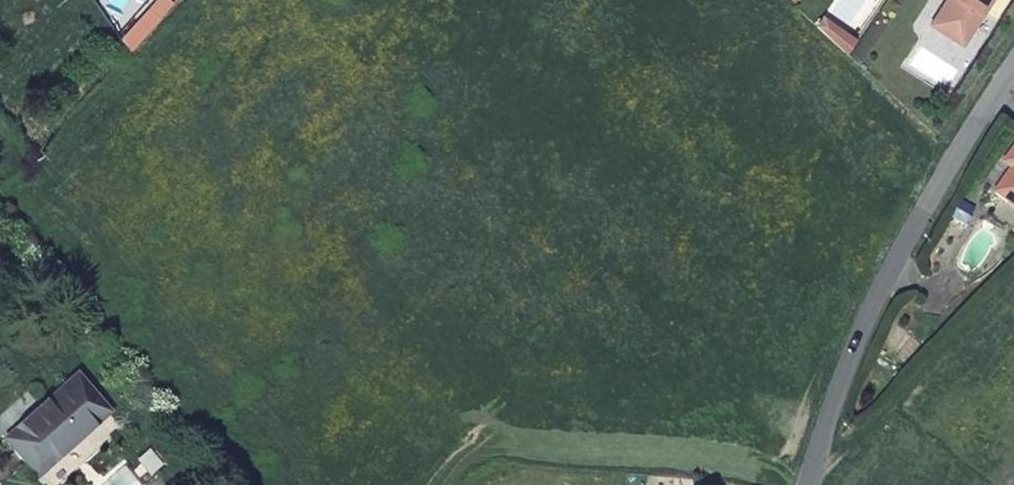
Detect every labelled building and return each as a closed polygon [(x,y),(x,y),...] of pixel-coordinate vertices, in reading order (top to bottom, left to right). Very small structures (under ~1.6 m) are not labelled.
[(955,4),(950,12),(946,9),(932,32),(964,52),(998,0),(950,0),(955,4)] [(823,26),(817,32),(848,62),(857,49),(823,26)] [(1013,219),(1013,141),(1010,138),(989,171),(998,176),(982,200),(1013,220),(1013,219)] [(70,380),(3,448),(40,484),(44,484),(109,420),(70,380)]
